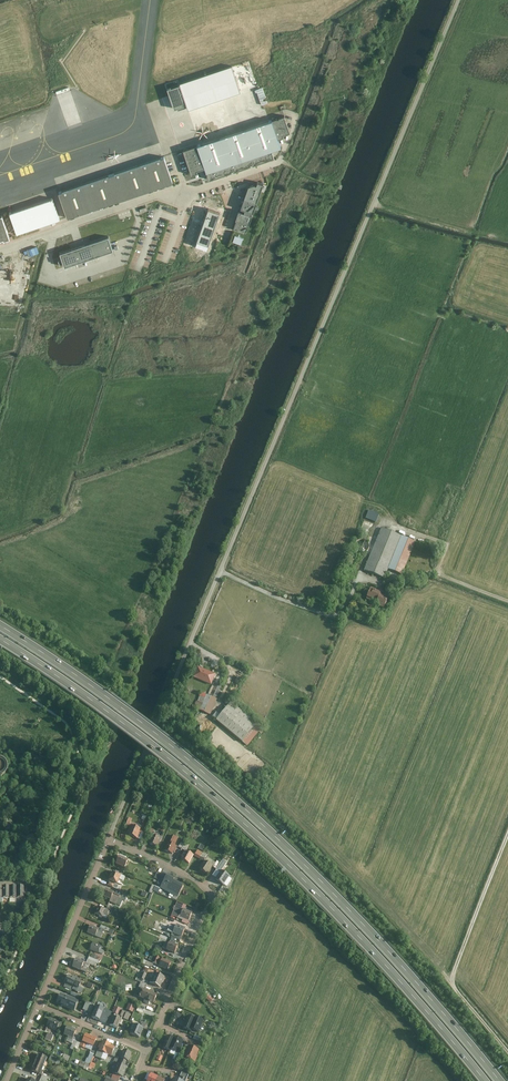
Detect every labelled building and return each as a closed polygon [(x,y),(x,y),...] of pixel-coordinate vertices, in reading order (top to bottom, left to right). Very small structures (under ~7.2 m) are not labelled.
[(228,69),(235,89),(256,82),(249,61),(228,69)] [(226,69),(204,77),(211,97),(233,90),(226,69)] [(281,133),(286,132),(286,130),(289,129),(284,114),(276,116),(281,133)] [(207,164),(210,175),(277,154),(275,146),(285,143),(281,133),(276,116),(269,119),(185,145),(186,147),(193,170),(200,168),(199,166),(207,164)] [(61,188),(69,214),(175,179),(166,153),(61,188)] [(236,219),(233,227),(237,229),(237,227),(244,229),(246,230),(246,232),(252,215),(251,214),(252,212),(253,212),(262,187),(261,186),(262,184),(263,184),(257,181),(257,183),(256,185),(254,184),(248,185),(241,208),(244,209),(245,209),(244,212),(243,211),(240,210),(239,210),(235,219),(236,219)] [(11,209),(18,231),(61,217),(54,195),(11,209)] [(12,238),(3,213),(0,214),(0,239),(5,237),(6,239),(12,238)] [(109,234),(60,250),(65,263),(113,247),(109,234)] [(401,534),(381,527),(366,568),(386,576),(401,534)] [(415,540),(403,535),(391,567),(403,572),(415,540)] [(371,588),(367,597),(373,600),(373,599),(377,601),(376,603),(376,605),(384,608),(388,599),(380,596),(382,593),(371,588)] [(198,668),(194,677),(211,684),(215,675),(198,668)] [(200,710),(211,714),(217,698),(206,694),(200,710)] [(229,704),(215,720),(241,741),(255,724),(229,704)] [(8,762),(0,758),(0,775),(2,776),(8,762)] [(129,835),(137,838),(141,829),(131,825),(128,832),(130,832),(129,835)] [(154,833),(149,844),(157,847),(161,839),(158,838),(160,835),(154,833)] [(176,837),(172,835),(165,851),(173,854),(174,852),(175,852),(178,846),(173,844),(176,837)] [(194,855),(199,858),(203,851),(197,849),(194,855)] [(194,855),(186,851),(181,860),(190,864),(194,855)] [(128,860),(119,857),(116,865),(125,869),(128,860)] [(205,861),(199,869),(208,875),(213,867),(205,861)] [(122,875),(113,871),(108,881),(109,882),(115,884),(118,885),(122,875)] [(222,884),(227,877),(219,872),(214,879),(222,884)] [(178,880),(167,874),(166,877),(163,882),(160,888),(170,894),(171,892),(179,896),(185,886),(177,882),(178,880)] [(120,894),(106,889),(103,896),(117,902),(120,894)] [(106,909),(98,906),(95,914),(103,918),(104,915),(108,917),(108,916),(110,911),(106,909)] [(107,907),(106,909),(110,911),(108,916),(112,917),(115,910),(107,907)] [(184,909),(180,917),(183,919),(189,921),(193,913),(184,909)] [(90,925),(87,933),(101,939),(103,933),(98,930),(99,929),(90,925)] [(185,930),(177,926),(173,934),(182,938),(185,930)] [(102,946),(93,942),(90,950),(98,954),(99,953),(103,955),(105,949),(101,947),(102,946)] [(178,946),(170,943),(167,951),(175,954),(178,946)] [(76,959),(73,968),(86,973),(88,969),(85,968),(86,966),(84,965),(85,963),(76,959)] [(172,962),(163,959),(159,967),(168,971),(172,962)] [(141,981),(139,986),(146,988),(148,981),(145,980),(147,973),(143,973),(142,978),(138,977),(137,981),(141,981)] [(160,988),(165,977),(156,974),(154,977),(153,977),(150,984),(160,988)] [(77,980),(69,976),(65,984),(74,988),(77,980)] [(87,986),(97,990),(99,987),(88,982),(87,986)] [(149,992),(143,989),(139,998),(145,1000),(144,1003),(149,1005),(150,1003),(154,1004),(158,996),(154,994),(155,993),(150,991),(149,992)] [(69,998),(61,995),(56,1005),(74,1012),(79,1001),(69,996),(69,998)] [(87,1001),(84,1009),(91,1012),(94,1004),(87,1001)] [(126,1009),(133,1012),(136,1006),(129,1003),(126,1009)] [(103,1014),(105,1010),(96,1006),(91,1018),(100,1022),(103,1014)] [(119,1015),(121,1009),(115,1006),(112,1012),(119,1015)] [(118,1029),(125,1012),(121,1011),(118,1016),(115,1015),(110,1026),(118,1029)] [(190,1032),(191,1030),(195,1020),(188,1017),(183,1029),(190,1032)] [(199,1033),(204,1021),(196,1018),(195,1020),(191,1030),(199,1033)] [(60,1023),(50,1019),(47,1028),(51,1030),(49,1034),(54,1036),(56,1032),(60,1023)] [(130,1035),(140,1038),(143,1030),(145,1030),(147,1025),(141,1022),(139,1028),(132,1025),(131,1028),(133,1029),(130,1035)] [(76,1031),(68,1027),(64,1036),(68,1038),(68,1039),(72,1041),(76,1031)] [(54,1037),(47,1034),(45,1040),(51,1043),(54,1037)] [(93,1049),(97,1039),(86,1035),(80,1048),(85,1049),(86,1046),(93,1049)] [(171,1050),(175,1040),(168,1037),(163,1049),(170,1052),(171,1050)] [(177,1053),(182,1041),(176,1038),(175,1040),(171,1050),(177,1053)] [(108,1055),(111,1045),(103,1042),(99,1051),(108,1055)] [(200,1050),(189,1046),(187,1052),(186,1052),(183,1057),(195,1063),(198,1057),(197,1057),(200,1050)] [(122,1060),(120,1064),(125,1067),(127,1062),(129,1063),(132,1055),(124,1051),(120,1059),(122,1060)] [(90,1065),(94,1056),(90,1054),(86,1063),(90,1065)] [(39,1055),(35,1063),(44,1067),(48,1059),(39,1055)] [(58,1059),(51,1056),(49,1061),(56,1064),(58,1059)] [(44,1067),(35,1063),(31,1072),(40,1076),(44,1067)] [(127,1067),(125,1067),(120,1064),(118,1063),(113,1074),(123,1078),(127,1067)] [(184,1080),(186,1080),(189,1074),(182,1071),(180,1075),(183,1077),(182,1080),(184,1080)] [(158,1075),(151,1072),(147,1080),(155,1080),(158,1075)]
